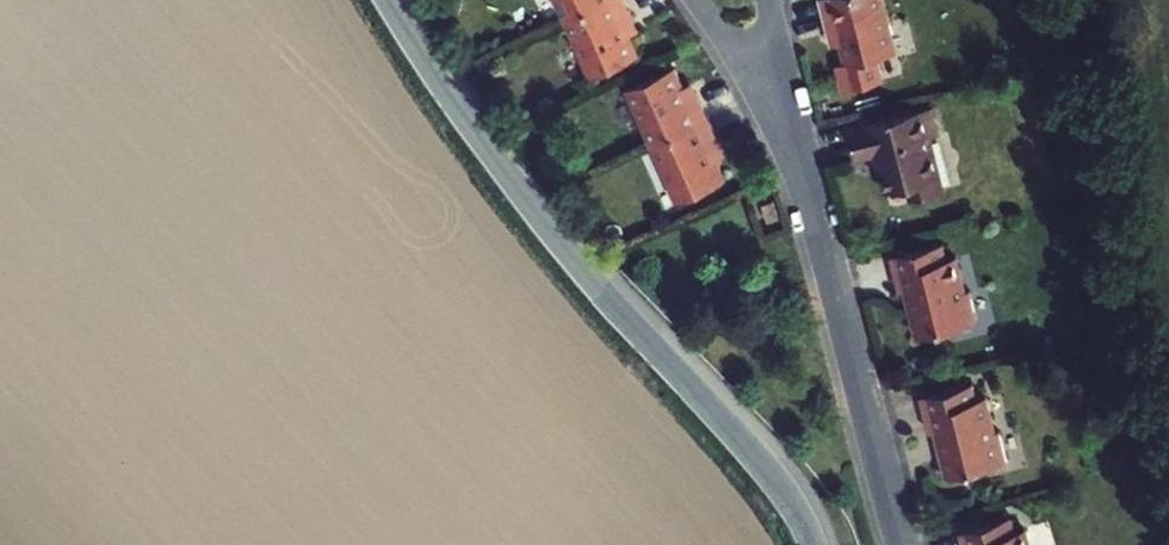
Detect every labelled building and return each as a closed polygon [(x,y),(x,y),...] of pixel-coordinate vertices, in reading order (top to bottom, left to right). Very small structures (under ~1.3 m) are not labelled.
[(583,15),(617,0),(577,0),(583,15)] [(583,15),(606,68),(654,47),(646,29),(638,9),(646,6),(644,0),(617,0),(583,15)] [(839,29),(852,26),(855,37),(863,64),(908,52),(894,0),(831,0),(839,29)] [(655,25),(646,6),(638,9),(646,29),(655,25)] [(852,26),(839,29),(842,41),(855,37),(852,26)] [(703,89),(692,66),(645,87),(669,141),(723,116),(714,96),(708,99),(703,89)] [(703,89),(708,99),(714,96),(709,86),(703,89)] [(944,101),(863,125),(871,150),(883,147),(897,193),(919,186),(922,198),(959,187),(942,130),(951,128),(944,101)] [(736,144),(723,116),(669,141),(694,194),(741,173),(734,158),(729,147),(736,144)] [(729,147),(734,158),(741,155),(736,144),(729,147)] [(775,199),(764,205),(773,224),(784,219),(775,199)] [(920,292),(933,340),(993,324),(984,287),(973,290),(964,258),(952,261),(947,244),(903,255),(913,294),(920,292)] [(1030,461),(1010,394),(997,398),(991,379),(932,396),(943,431),(949,429),(964,480),(1030,461)] [(971,534),(975,544),(1045,544),(1039,529),(1031,532),(1025,514),(971,534)]
